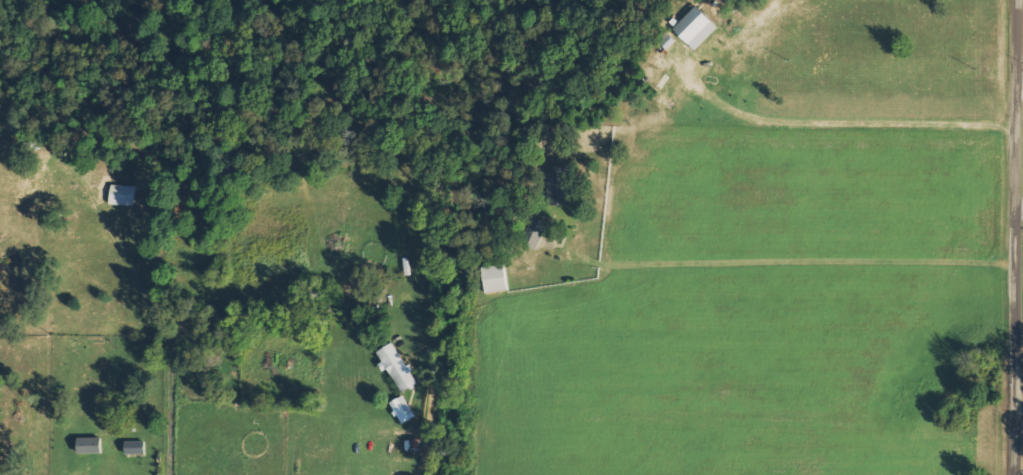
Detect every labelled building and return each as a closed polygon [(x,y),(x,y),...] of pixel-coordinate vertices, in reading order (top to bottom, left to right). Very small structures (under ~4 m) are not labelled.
[(720,26),(698,5),(676,27),(698,49),(720,26)] [(137,185),(112,184),(111,204),(136,205),(137,185)] [(533,240),(542,243),(549,221),(539,218),(533,240)] [(511,289),(507,264),(486,267),(489,292),(511,289)] [(378,352),(384,362),(384,361),(402,393),(420,382),(397,342),(378,352)] [(80,453),(105,452),(104,437),(80,438),(80,453)] [(146,441),(126,441),(127,453),(147,453),(146,441)]
